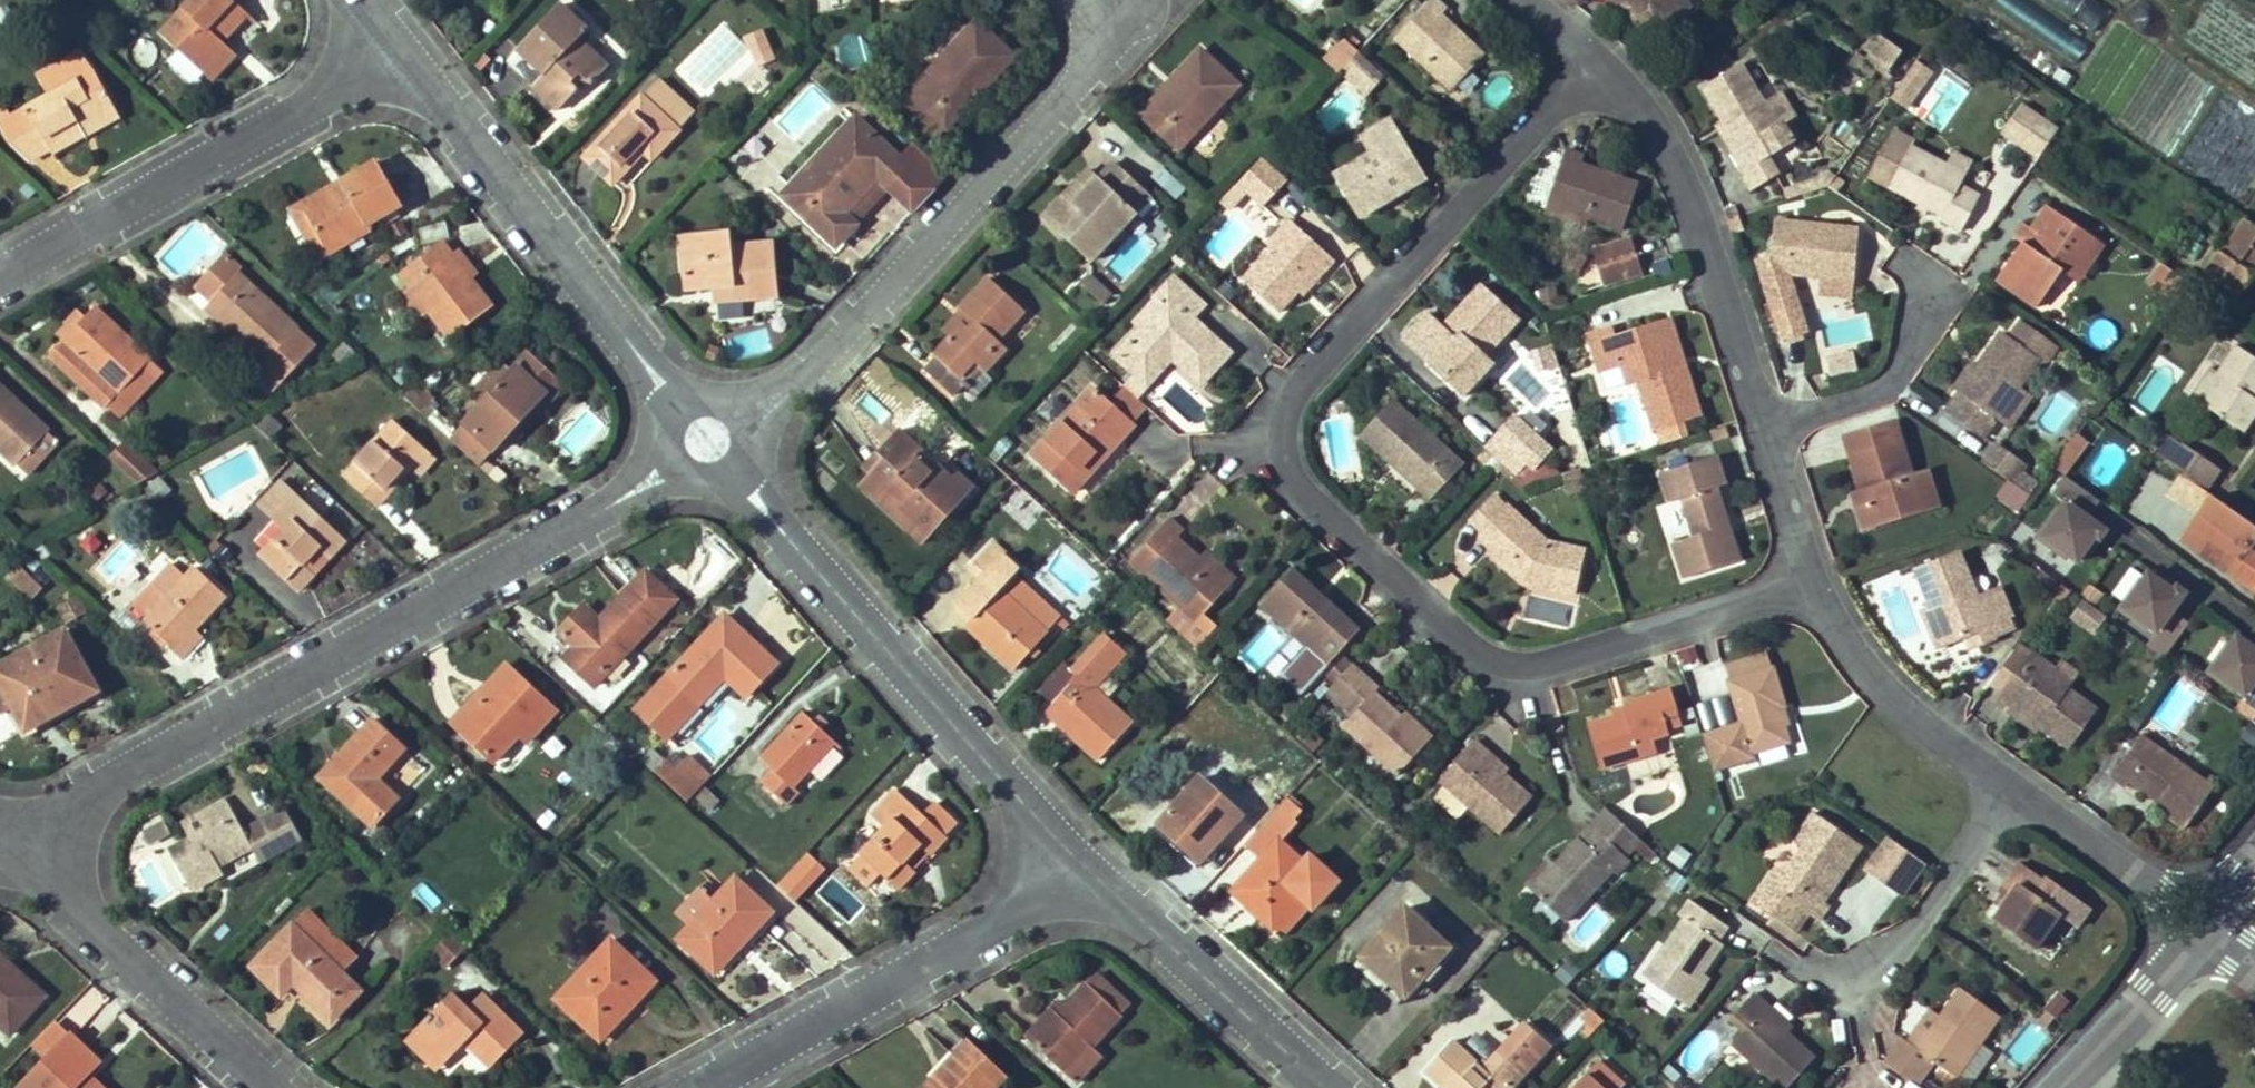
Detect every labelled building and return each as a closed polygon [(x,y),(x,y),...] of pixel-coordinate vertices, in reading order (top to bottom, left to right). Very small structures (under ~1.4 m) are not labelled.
[(227,46),(222,42),(247,15),(238,6),(243,0),(190,0),(161,32),(204,72),(227,46)] [(1615,12),(1636,16),(1650,41),(1685,21),(1690,0),(1617,0),(1615,12)] [(2066,18),(2082,0),(2047,0),(2066,18)] [(1436,1),(1397,42),(1452,95),(1486,60),(1444,19),(1449,13),(1436,1)] [(580,39),(587,30),(559,4),(516,51),(543,75),(532,88),(558,111),(577,90),(570,83),(579,74),(592,86),(609,68),(580,39)] [(673,68),(703,101),(753,56),(723,23),(673,68)] [(976,23),(940,60),(932,68),(908,94),(911,96),(895,113),(930,144),(1013,57),(976,23)] [(776,62),(763,31),(750,36),(763,68),(776,62)] [(1884,38),(1871,54),(1892,69),(1905,53),(1884,38)] [(1339,78),(1342,73),(1360,55),(1346,43),(1324,68),(1339,78)] [(213,80),(237,55),(227,46),(204,72),(213,80)] [(543,75),(516,51),(504,64),(532,88),(543,75)] [(1200,51),(1177,76),(1168,85),(1141,115),(1177,150),(1237,86),(1200,51)] [(1368,97),(1385,79),(1360,55),(1342,73),(1368,97)] [(1873,81),(1881,69),(1863,56),(1855,68),(1873,81)] [(1914,58),(1891,98),(1911,109),(1934,69),(1914,58)] [(1724,120),(1742,149),(1734,153),(1744,170),(1766,157),(1793,140),(1783,124),(1780,126),(1742,65),(1704,87),(1724,120)] [(80,128),(116,109),(96,72),(12,117),(33,157),(50,148),(52,153),(84,135),(80,128)] [(577,90),(584,96),(592,86),(579,74),(570,83),(577,90)] [(695,114),(658,79),(584,159),(613,186),(643,154),(651,161),(695,114)] [(2006,134),(2042,160),(2062,133),(2025,107),(2006,134)] [(80,128),(84,135),(119,116),(116,109),(80,128)] [(808,204),(800,213),(835,246),(889,189),(910,209),(942,176),(912,146),(899,161),(854,119),(789,186),(808,204)] [(1724,120),(1716,125),(1734,153),(1742,149),(1724,120)] [(1373,155),(1337,176),(1361,219),(1426,182),(1392,125),(1364,140),(1373,155)] [(1913,147),(1914,147),(1917,143),(1898,132),(1874,175),(1893,186),(1913,147)] [(1981,199),(1961,188),(1967,177),(1950,167),(1914,147),(1913,147),(1893,186),(1892,188),(1946,217),(1944,222),(1964,232),(1981,199)] [(1957,152),(1950,167),(1967,177),(1975,163),(1957,152)] [(1551,209),(1593,223),(1627,234),(1643,186),(1587,168),(1589,159),(1570,153),(1551,209)] [(1776,175),(1766,157),(1744,170),(1739,173),(1749,191),(1776,175)] [(1274,198),(1288,184),(1262,159),(1248,174),(1274,198)] [(401,203),(376,161),(341,180),(346,190),(307,213),(328,253),(369,230),(366,223),(401,203)] [(1137,214),(1124,202),(1138,186),(1115,165),(1100,182),(1085,197),(1089,201),(1081,208),(1067,194),(1043,219),(1091,263),(1137,214)] [(1150,178),(1175,197),(1184,185),(1159,166),(1150,178)] [(1100,182),(1089,171),(1067,194),(1081,208),(1089,201),(1085,197),(1100,182)] [(1786,192),(1788,201),(1831,189),(1841,173),(1786,192)] [(1248,174),(1220,203),(1230,212),(1249,195),(1264,209),(1274,198),(1248,174)] [(291,208),(319,258),(328,253),(307,213),(346,190),(341,180),(291,208)] [(808,204),(789,186),(781,196),(800,213),(808,204)] [(1124,202),(1137,214),(1152,198),(1138,186),(1124,202)] [(1724,211),(1727,220),(1739,216),(1737,207),(1724,211)] [(1593,223),(1551,209),(1549,217),(1590,231),(1593,223)] [(2036,233),(2026,246),(1999,284),(2037,311),(2065,274),(2078,256),(2088,263),(2102,246),(2052,209),(2036,233)] [(1739,216),(1727,220),(1729,228),(1742,224),(1739,216)] [(1267,245),(1273,250),(1296,225),(1291,220),(1267,245)] [(1808,333),(1790,274),(1819,277),(1855,281),(1860,230),(1777,221),(1774,253),(1760,257),(1783,339),(1808,333)] [(2254,275),(2254,227),(2246,221),(2223,254),(2217,253),(2207,271),(2236,291),(2250,271),(2254,275)] [(1324,277),(1337,263),(1296,225),(1273,250),(1244,281),(1279,314),(1299,293),(1318,272),(1324,277)] [(2028,228),(2018,241),(2026,246),(2036,233),(2028,228)] [(716,286),(728,285),(730,301),(775,297),(771,245),(724,248),(724,235),(680,239),(685,288),(716,286)] [(440,242),(400,273),(411,289),(429,310),(450,337),(490,305),(469,279),(453,257),(440,242)] [(1598,273),(1637,260),(1632,245),(1594,257),(1598,273)] [(2082,286),(2108,250),(2102,246),(2088,263),(2078,256),(2065,274),(2082,286)] [(453,257),(469,279),(475,273),(458,252),(453,257)] [(193,287),(210,302),(237,273),(241,269),(224,253),(193,287)] [(1590,262),(1581,256),(1573,269),(1583,274),(1590,262)] [(1637,260),(1598,273),(1605,292),(1644,281),(1637,260)] [(2154,284),(2175,300),(2189,282),(2167,266),(2154,284)] [(2236,291),(2241,295),(2254,275),(2250,271),(2236,291)] [(1299,293),(1304,299),(1324,277),(1318,272),(1299,293)] [(237,273),(210,302),(206,306),(266,363),(261,369),(279,386),(313,349),(295,332),(297,329),(237,273)] [(1817,293),(1853,298),(1855,281),(1819,277),(1817,293)] [(969,330),(962,324),(949,337),(934,355),(939,359),(927,372),(952,395),(961,384),(955,379),(973,360),(985,371),(1006,349),(996,340),(1023,310),(989,278),(961,309),(975,322),(969,330)] [(1090,278),(1082,287),(1098,302),(1106,293),(1090,278)] [(1201,386),(1229,354),(1192,320),(1205,306),(1174,278),(1157,297),(1171,311),(1148,335),(1142,329),(1118,354),(1137,371),(1149,383),(1171,358),(1201,386)] [(716,286),(717,302),(730,301),(728,285),(716,286)] [(404,294),(422,316),(429,310),(411,289),(404,294)] [(1459,343),(1454,338),(1430,366),(1467,400),(1496,368),(1488,361),(1522,325),(1483,289),(1456,318),(1460,321),(1471,329),(1459,343)] [(1112,298),(1106,293),(1098,302),(1104,307),(1112,298)] [(1171,311),(1157,297),(1133,321),(1142,329),(1148,335),(1171,311)] [(82,319),(63,340),(50,355),(94,396),(106,383),(116,393),(149,360),(93,308),(82,319)] [(975,322),(961,309),(941,330),(949,337),(962,324),(969,330),(975,322)] [(78,315),(59,336),(63,340),(82,319),(78,315)] [(1431,318),(1406,345),(1430,366),(1454,338),(1459,343),(1471,329),(1460,321),(1448,334),(1431,318)] [(1996,335),(1973,368),(1956,392),(1942,411),(1979,438),(1993,418),(2006,428),(2026,400),(2013,390),(2033,361),(2045,359),(2054,346),(2018,320),(2004,340),(1996,335)] [(1674,372),(1686,368),(1672,323),(1661,326),(1674,372)] [(1684,422),(1701,417),(1686,368),(1674,372),(1661,326),(1616,340),(1613,330),(1591,337),(1602,374),(1624,368),(1630,387),(1640,384),(1655,432),(1657,431),(1684,422)] [(1852,350),(1830,355),(1834,372),(1856,367),(1852,350)] [(492,450),(513,429),(548,391),(554,396),(564,385),(558,379),(565,372),(550,358),(543,365),(529,351),(511,370),(480,402),(462,420),(492,450)] [(2243,439),(2254,422),(2254,364),(2237,351),(2218,379),(2226,385),(2206,413),(2243,439)] [(116,417),(160,370),(149,360),(116,393),(106,383),(94,396),(116,417)] [(480,402),(511,370),(501,360),(470,392),(480,402)] [(964,381),(970,387),(985,371),(973,360),(955,379),(961,384),(964,381)] [(1956,392),(1973,368),(1966,364),(1950,388),(1956,392)] [(1134,399),(1149,383),(1137,371),(1121,388),(1134,399)] [(2206,413),(2226,385),(2218,379),(2211,375),(2192,403),(2206,413)] [(58,443),(47,432),(49,430),(0,384),(0,450),(17,465),(20,463),(30,472),(58,443)] [(431,396),(417,384),(400,394),(418,411),(431,396)] [(1107,403),(1133,427),(1147,411),(1134,399),(1121,388),(1107,403)] [(1078,469),(1093,454),(1101,461),(1133,427),(1107,403),(1092,389),(1031,453),(1071,492),(1086,476),(1078,469)] [(548,391),(513,429),(518,434),(554,396),(548,391)] [(1423,483),(1417,490),(1433,504),(1464,468),(1392,403),(1362,435),(1390,460),(1394,456),(1423,483)] [(269,416),(256,429),(267,439),(280,426),(269,416)] [(371,502),(385,487),(422,445),(393,418),(355,462),(362,469),(350,483),(371,502)] [(1684,422),(1657,431),(1663,448),(1689,440),(1684,422)] [(1863,509),(1856,511),(1863,532),(1923,514),(1912,479),(1897,427),(1845,442),(1860,495),(1863,509)] [(1498,438),(1526,464),(1536,453),(1508,428),(1498,438)] [(914,524),(929,538),(974,490),(957,475),(952,480),(935,466),(929,473),(917,463),(923,454),(898,431),(889,441),(896,447),(869,475),(859,486),(908,531),(914,524)] [(2158,448),(2164,452),(2174,438),(2167,433),(2158,448)] [(1726,434),(1710,438),(1713,449),(1729,443),(1726,434)] [(2073,461),(2086,444),(2075,435),(2061,453),(2073,461)] [(2106,491),(2127,457),(2093,437),(2072,470),(2106,491)] [(1498,438),(1486,452),(1494,460),(1513,478),(1526,464),(1498,438)] [(2154,452),(2172,465),(2185,446),(2174,438),(2164,452),(2158,448),(2154,452)] [(896,447),(889,441),(862,470),(869,475),(896,447)] [(109,458),(138,484),(157,474),(124,443),(109,458)] [(419,474),(435,456),(422,445),(385,487),(389,492),(411,468),(419,474)] [(2185,446),(2172,465),(2208,491),(2221,473),(2185,446)] [(1996,447),(1983,465),(2007,482),(2011,485),(2024,468),(1996,447)] [(2061,453),(2051,466),(2062,475),(2073,461),(2061,453)] [(929,473),(935,466),(923,454),(917,463),(929,473)] [(1078,469),(1086,476),(1101,461),(1093,454),(1078,469)] [(1423,483),(1394,456),(1390,460),(1388,464),(1417,490),(1423,483)] [(1715,461),(1660,479),(1668,508),(1681,504),(1694,542),(1673,548),(1684,583),(1741,565),(1717,492),(1725,489),(1715,461)] [(1927,475),(1912,479),(1923,514),(1937,510),(1927,475)] [(159,477),(148,488),(160,500),(171,488),(159,477)] [(2109,526),(2092,514),(2101,502),(2072,480),(2032,533),(2078,567),(2109,526)] [(283,481),(258,507),(269,517),(294,492),(283,481)] [(1999,493),(2019,509),(2028,497),(2011,485),(2007,482),(1999,493)] [(2170,497),(2200,519),(2211,504),(2182,483),(2170,497)] [(330,557),(345,540),(294,492),(269,517),(283,532),(260,556),(298,591),(315,574),(303,563),(319,546),(330,557)] [(1860,495),(1852,497),(1856,511),(1863,509),(1860,495)] [(1484,535),(1508,510),(1495,499),(1472,524),(1484,535)] [(2211,504),(2200,519),(2184,542),(2254,592),(2254,528),(2214,499),(2211,504)] [(1508,510),(1484,535),(1498,547),(1516,563),(1509,570),(1528,587),(1575,598),(1586,556),(1549,547),(1508,510)] [(1196,623),(1229,587),(1198,558),(1176,538),(1182,530),(1167,518),(1128,560),(1196,623)] [(908,531),(923,545),(929,538),(914,524),(908,531)] [(1509,570),(1516,563),(1498,547),(1491,554),(1509,570)] [(1198,558),(1229,587),(1236,579),(1204,551),(1198,558)] [(1004,556),(958,608),(974,622),(966,631),(1012,672),(1061,619),(1013,577),(1020,569),(1004,556)] [(1917,574),(1933,612),(1948,647),(1966,640),(1971,654),(1996,643),(1994,638),(2013,630),(1997,592),(1977,600),(1958,557),(1917,574)] [(145,620),(172,646),(191,625),(196,621),(199,624),(226,595),(195,566),(185,576),(172,564),(154,583),(168,596),(145,620)] [(33,601),(45,588),(20,565),(8,578),(33,601)] [(2128,566),(2112,594),(2123,600),(2139,573),(2128,566)] [(2147,566),(2115,616),(2169,651),(2189,620),(2176,612),(2188,592),(2147,566)] [(676,599),(645,570),(600,618),(592,626),(578,613),(560,633),(574,646),(563,657),(596,687),(676,599)] [(1290,571),(1258,604),(1305,648),(1280,675),(1300,693),(1325,666),(1357,632),(1290,571)] [(83,612),(74,596),(56,606),(65,622),(83,612)] [(2069,620),(2096,633),(2106,613),(2079,600),(2069,620)] [(592,626),(600,618),(586,605),(578,613),(592,626)] [(1615,615),(1618,625),(1627,622),(1624,612),(1615,615)] [(1924,617),(1939,652),(1948,647),(1933,612),(1924,617)] [(666,739),(725,678),(745,696),(777,663),(724,614),(635,709),(666,739)] [(191,625),(172,646),(181,656),(202,635),(191,625)] [(2248,699),(2254,688),(2254,642),(2233,629),(2206,674),(2248,699)] [(0,666),(0,684),(25,730),(97,690),(64,630),(0,666)] [(1258,669),(1278,648),(1261,632),(1241,653),(1258,669)] [(1125,656),(1105,637),(1074,671),(1081,677),(1045,715),(1059,729),(1064,724),(1081,740),(1079,743),(1100,761),(1133,725),(1108,701),(1119,688),(1106,677),(1125,656)] [(1696,654),(1686,657),(1691,675),(1702,671),(1696,654)] [(1741,726),(1704,736),(1714,773),(1752,761),(1751,757),(1790,746),(1779,710),(1784,708),(1773,669),(1769,670),(1765,655),(1726,668),(1732,683),(1728,684),(1741,726)] [(1351,665),(1342,657),(1333,668),(1341,675),(1351,665)] [(2043,727),(2042,730),(2071,752),(2098,712),(2071,692),(2054,681),(2059,675),(2036,657),(2001,708),(2018,719),(2022,713),(2043,727)] [(488,701),(516,672),(507,664),(479,694),(488,701)] [(1377,689),(1351,665),(1324,693),(1349,717),(1341,727),(1394,777),(1426,743),(1400,718),(1373,693),(1377,689)] [(488,701),(479,694),(452,723),(493,762),(519,734),(527,743),(557,711),(516,672),(488,701)] [(2054,681),(2071,692),(2076,686),(2059,675),(2054,681)] [(0,684),(0,714),(5,711),(17,734),(25,730),(0,684)] [(2246,702),(2254,708),(2254,688),(2246,702)] [(1625,716),(1587,727),(1601,772),(1656,755),(1653,742),(1669,738),(1668,732),(1680,728),(1669,691),(1622,705),(1625,716)] [(801,791),(797,786),(836,745),(803,713),(760,757),(772,769),(763,779),(788,805),(801,791)] [(2018,719),(2038,734),(2042,730),(2043,727),(2022,713),(2018,719)] [(1400,718),(1426,743),(1431,738),(1404,714),(1400,718)] [(368,825),(394,797),(375,780),(403,750),(371,720),(317,776),(368,825)] [(2219,796),(2145,741),(2115,782),(2130,793),(2134,787),(2163,809),(2159,814),(2190,837),(2219,796)] [(1438,781),(1499,835),(1531,799),(1504,776),(1501,780),(1482,764),(1489,756),(1472,742),(1438,781)] [(686,802),(710,777),(685,753),(678,759),(671,752),(662,761),(650,750),(640,760),(686,802)] [(1504,776),(1508,772),(1489,756),(1482,764),(1501,780),(1504,776)] [(1180,836),(1205,858),(1240,819),(1199,782),(1160,826),(1176,841),(1180,836)] [(920,846),(931,857),(947,840),(923,818),(896,792),(873,817),(886,830),(871,846),(850,868),(868,886),(880,874),(898,892),(916,874),(904,863),(920,846)] [(1301,813),(1286,799),(1277,809),(1293,823),(1301,813)] [(261,863),(301,841),(283,810),(245,832),(228,801),(196,819),(204,834),(172,852),(192,890),(222,874),(218,867),(252,848),(261,863)] [(923,818),(947,840),(961,825),(953,817),(938,803),(923,818)] [(1295,825),(1293,823),(1277,809),(1244,846),(1261,861),(1232,893),(1282,938),(1309,908),(1313,912),(1338,884),(1310,859),(1304,866),(1279,843),(1295,825)] [(1831,880),(1836,883),(1862,844),(1812,809),(1792,839),(1800,845),(1786,865),(1773,867),(1750,899),(1795,931),(1809,911),(1820,918),(1830,902),(1825,899),(1820,895),(1831,880)] [(1531,893),(1564,923),(1612,871),(1625,857),(1640,842),(1606,811),(1593,825),(1598,830),(1583,846),(1578,842),(1554,867),(1531,893)] [(873,817),(858,832),(871,846),(886,830),(873,817)] [(1598,830),(1593,825),(1578,842),(1583,846),(1598,830)] [(1180,836),(1176,841),(1200,863),(1205,858),(1180,836)] [(1800,845),(1792,839),(1773,867),(1786,865),(1800,845)] [(1914,872),(1923,860),(1912,852),(1903,864),(1914,872)] [(1625,857),(1612,871),(1617,876),(1630,862),(1625,857)] [(1547,861),(1524,887),(1531,893),(1554,867),(1547,861)] [(2006,900),(2013,904),(2004,916),(1997,926),(2039,958),(2065,922),(2063,920),(2039,901),(2048,887),(2023,869),(2003,897),(2006,900)] [(736,939),(742,944),(773,912),(735,877),(712,901),(689,926),(676,940),(708,971),(736,939)] [(1820,895),(1825,899),(1836,883),(1831,880),(1820,895)] [(2073,904),(2048,887),(2039,901),(2063,920),(2073,904)] [(677,915),(689,926),(712,901),(700,890),(677,915)] [(2006,900),(1998,912),(2004,916),(2013,904),(2006,900)] [(1725,928),(1686,901),(1677,916),(1684,922),(1646,979),(1682,1003),(1722,946),(1716,942),(1725,928)] [(1449,950),(1404,909),(1361,958),(1392,986),(1396,981),(1409,993),(1449,950)] [(293,926),(339,971),(353,957),(307,912),(293,926)] [(361,993),(339,971),(293,926),(251,969),(280,998),(294,984),(331,1022),(361,993)] [(447,968),(465,949),(447,931),(428,952),(447,968)] [(708,971),(713,976),(742,944),(736,939),(708,971)] [(556,998),(599,1040),(654,981),(611,940),(556,998)] [(10,1035),(46,998),(0,956),(0,1026),(10,1035)] [(1085,984),(1120,1017),(1129,1007),(1094,974),(1085,984)] [(1120,1017),(1085,984),(1065,1006),(1058,1015),(1052,1009),(1026,1037),(1055,1065),(1080,1037),(1087,1044),(1090,1047),(1120,1017)] [(1947,1023),(1933,1042),(1921,1034),(1912,1047),(1940,1068),(1961,1084),(2006,1021),(1967,993),(1947,1023)] [(490,1069),(523,1035),(489,1002),(473,1016),(467,1010),(451,994),(413,1035),(444,1065),(465,1044),(490,1069)] [(1763,1012),(1767,1006),(1754,994),(1731,1022),(1744,1035),(1733,1048),(1780,1087),(1792,1087),(1818,1058),(1790,1036),(1763,1012)] [(473,1016),(489,1002),(482,995),(467,1010),(473,1016)] [(1058,1015),(1065,1006),(1059,1000),(1052,1009),(1058,1015)] [(1790,1036),(1795,1030),(1767,1006),(1763,1012),(1790,1036)] [(1947,1023),(1936,1014),(1921,1034),(1933,1042),(1947,1023)] [(52,1056),(72,1035),(60,1024),(41,1044),(52,1056)] [(1511,1044),(1536,1067),(1551,1050),(1525,1027),(1511,1044)] [(88,1076),(100,1064),(72,1035),(52,1056),(20,1087),(89,1087),(82,1082),(88,1076)] [(406,1042),(437,1072),(444,1065),(413,1035),(406,1042)] [(1055,1065),(1061,1071),(1087,1044),(1080,1037),(1055,1065)] [(947,1064),(936,1075),(925,1087),(993,1087),(1004,1076),(967,1042),(947,1064)] [(1524,1079),(1499,1057),(1486,1073),(1453,1043),(1427,1073),(1444,1087),(1517,1087),(1524,1079)] [(1499,1057),(1524,1079),(1536,1067),(1511,1044),(1499,1057)] [(1889,1070),(1913,1087),(1925,1087),(1940,1068),(1912,1047),(1908,1045),(1889,1070)] [(1598,1066),(1578,1087),(1622,1087),(1598,1066)] [(89,1087),(101,1087),(88,1076),(82,1082),(89,1087)]
